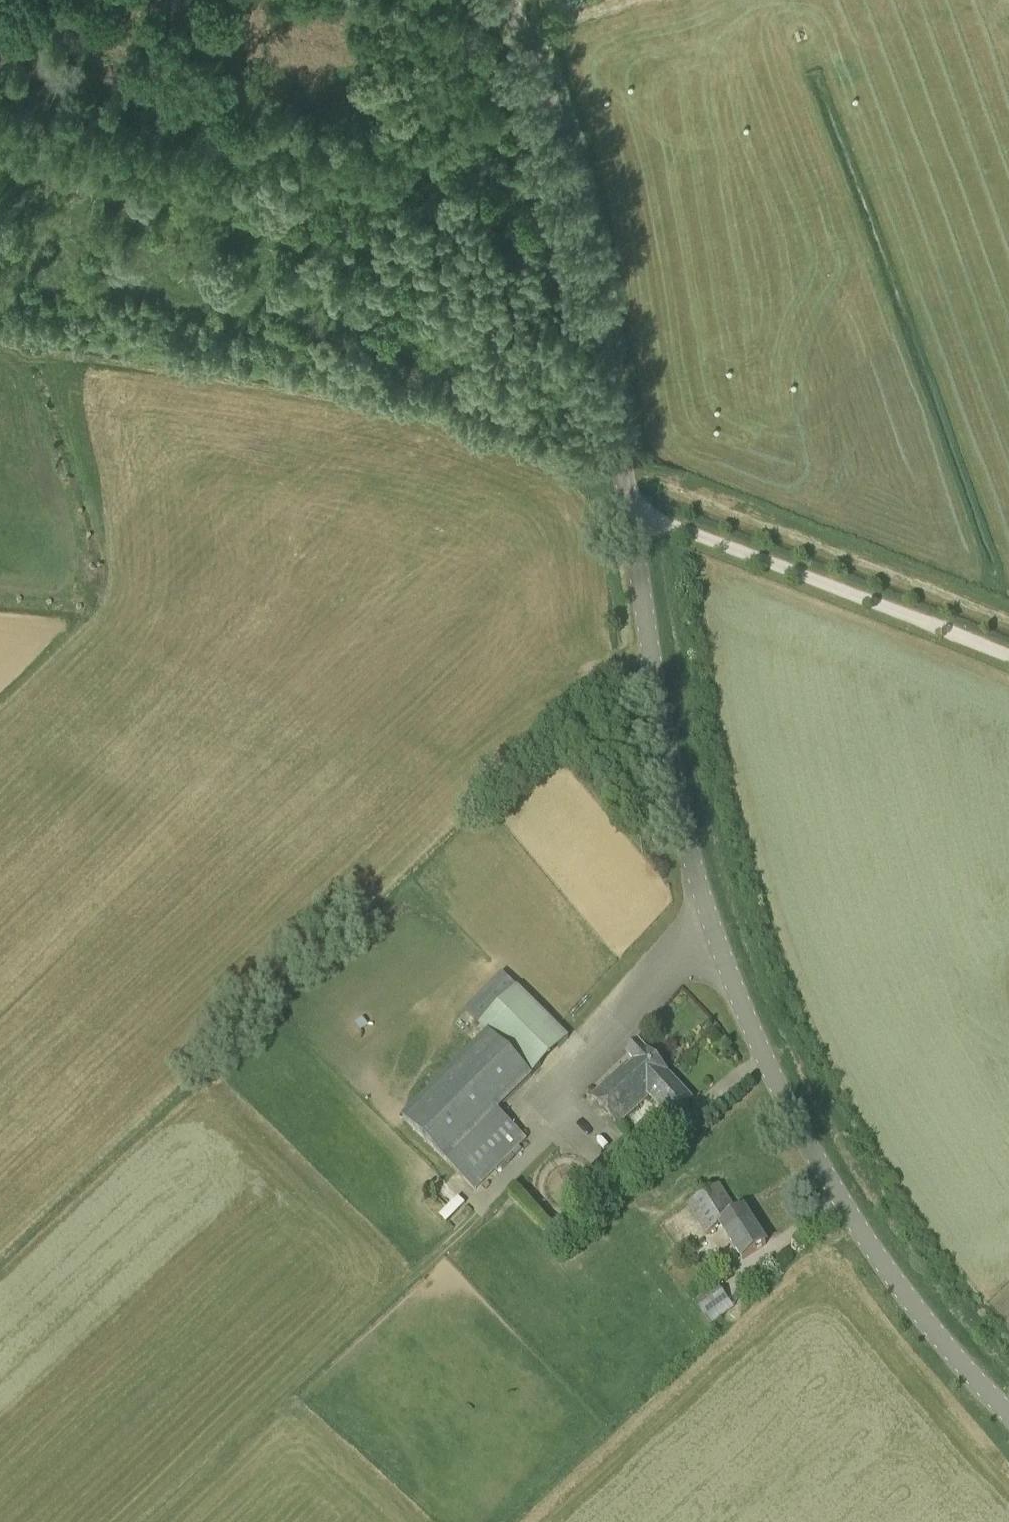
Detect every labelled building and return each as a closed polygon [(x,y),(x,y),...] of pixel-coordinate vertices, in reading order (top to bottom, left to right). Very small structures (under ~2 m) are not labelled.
[(467,1011),(480,1024),(478,1026),(486,1034),(403,1117),(477,1191),(527,1140),(497,1110),(569,1038),(518,987),(516,988),(504,975),(467,1011)] [(650,1097),(670,1076),(639,1043),(627,1054),(635,1062),(626,1070),(624,1068),(593,1097),(620,1125),(650,1097)] [(670,1076),(650,1097),(671,1120),(692,1100),(670,1076)] [(737,1215),(720,1187),(689,1207),(707,1236),(723,1226),(728,1235),(727,1236),(742,1260),(767,1244),(745,1210),(737,1215)] [(446,1219),(463,1203),(457,1196),(440,1213),(446,1219)] [(705,1318),(729,1300),(717,1285),(694,1303),(705,1318)]
